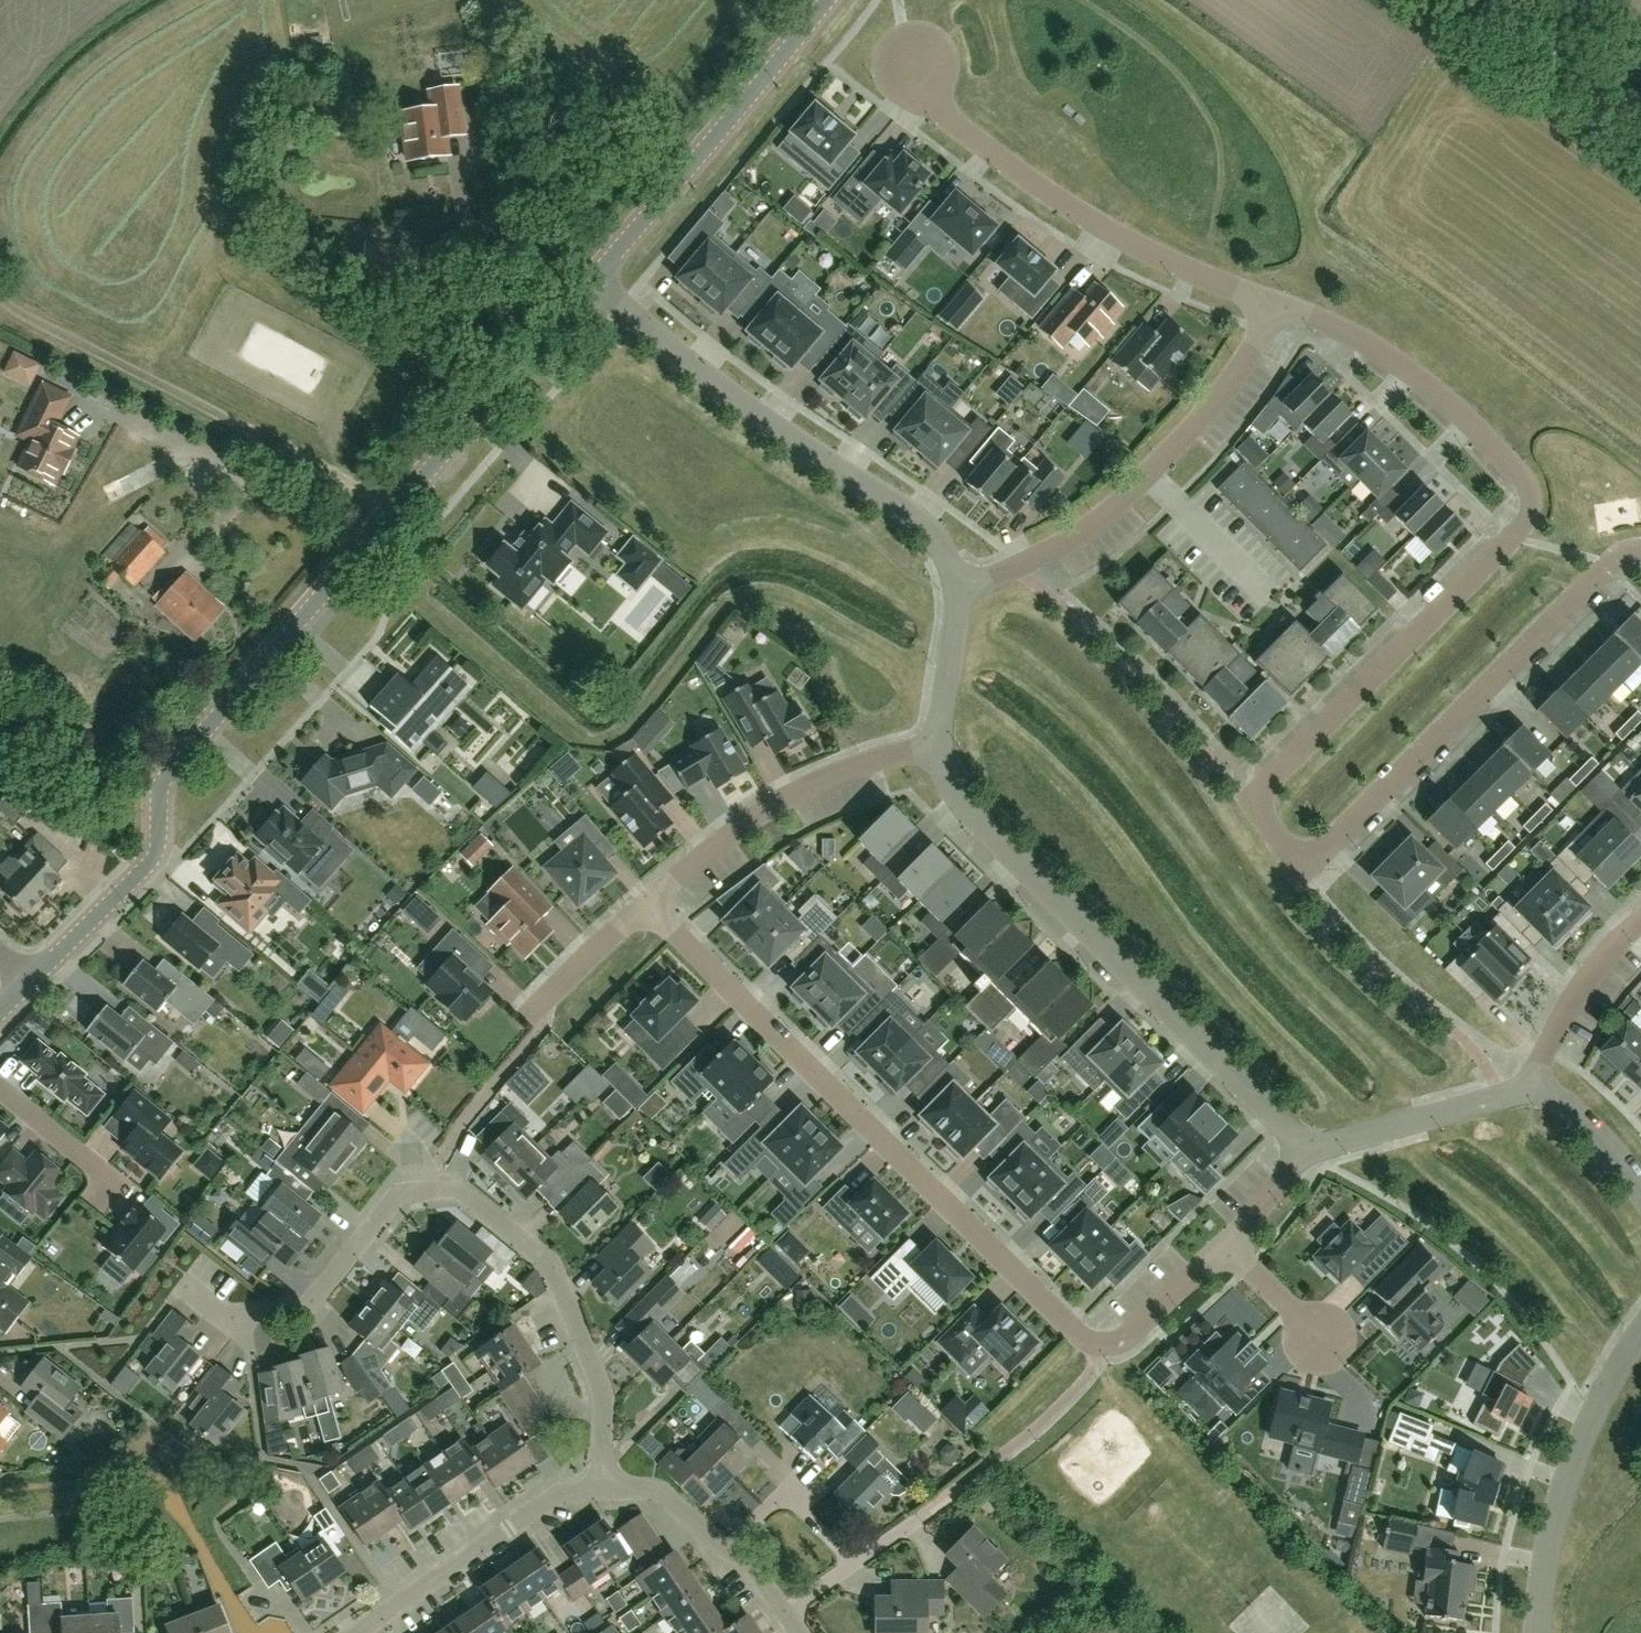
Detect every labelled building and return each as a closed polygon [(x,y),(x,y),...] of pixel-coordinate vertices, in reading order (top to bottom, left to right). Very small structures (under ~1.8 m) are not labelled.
[(463,136),(461,117),(457,88),(431,92),(433,109),(402,114),(409,162),(448,156),(446,138),(463,136)] [(815,104),(812,108),(809,105),(797,119),(800,122),(790,133),(812,152),(800,167),(828,191),(845,171),(834,161),(854,137),(815,104)] [(903,156),(900,159),(898,161),(891,155),(884,163),(873,153),(833,201),(846,212),(867,187),(899,214),(918,192),(916,190),(927,176),(925,174),(927,171),(916,162),(914,165),(903,156)] [(980,216),(970,208),(955,195),(940,213),(928,203),(904,232),(924,249),(940,229),(971,255),(982,242),(985,244),(995,232),(992,230),(994,228),(992,226),(994,223),(982,213),(980,216)] [(698,298),(735,254),(714,236),(724,224),(708,211),(680,244),(694,257),(675,279),(681,284),(678,287),(691,298),(694,295),(698,298)] [(1031,320),(1049,300),(1038,291),(1054,272),(1018,241),(1015,244),(1012,242),(1000,256),(1003,258),(996,266),(1024,289),(1012,303),(1031,320)] [(735,254),(698,298),(702,302),(699,305),(712,316),(715,313),(720,317),(739,294),(751,304),(756,298),(772,279),(759,268),(756,271),(735,254)] [(772,279),(756,298),(768,307),(746,333),(750,336),(747,339),(759,349),(762,346),(768,351),(805,307),(785,290),(792,282),(779,271),(772,279)] [(1095,287),(1083,301),(1072,292),(1040,330),(1060,347),(1072,332),(1087,345),(1097,333),(1101,337),(1111,325),(1107,321),(1119,308),(1109,299),(1112,296),(1100,286),(1097,289),(1095,287)] [(805,307),(768,351),(775,357),(773,360),(785,370),(787,367),(791,370),(812,345),(824,355),(829,349),(847,328),(827,312),(820,320),(805,307)] [(1144,326),(1129,344),(1112,363),(1134,381),(1145,368),(1161,380),(1192,343),(1167,322),(1156,336),(1144,326)] [(848,326),(847,328),(829,349),(839,358),(819,382),(822,385),(820,388),(831,397),(834,394),(842,401),(881,354),(848,326)] [(14,350),(3,372),(29,385),(41,363),(14,350)] [(881,354),(842,401),(850,408),(847,411),(859,421),(861,418),(865,420),(885,396),(896,406),(903,397),(915,383),(896,366),(889,374),(875,363),(882,355),(881,354)] [(916,450),(950,410),(937,399),(944,391),(923,373),(915,383),(903,397),(916,407),(892,436),(905,446),(908,443),(916,450)] [(1102,373),(1088,392),(1098,399),(1112,381),(1102,373)] [(1301,424),(1330,396),(1310,376),(1281,405),(1301,424)] [(1000,396),(1016,407),(1030,388),(1014,377),(1000,396)] [(27,418),(19,435),(31,441),(19,468),(53,484),(60,470),(63,472),(73,452),(69,451),(76,437),(53,426),(58,415),(61,416),(70,398),(43,385),(27,418)] [(1330,396),(1301,424),(1312,436),(1303,445),(1320,462),(1322,460),(1321,460),(1335,447),(1326,438),(1349,415),(1330,396)] [(935,472),(943,462),(954,448),(967,458),(991,430),(977,419),(970,427),(950,410),(916,450),(925,457),(922,461),(935,472)] [(1086,459),(1105,436),(1085,420),(1067,442),(1086,459)] [(987,502),(1024,459),(1023,459),(1020,462),(1007,451),(1015,442),(998,428),(981,448),(990,456),(966,484),(969,487),(969,492),(975,496),(980,496),(987,502)] [(1322,460),(1330,469),(1338,461),(1357,480),(1386,451),(1366,432),(1350,449),(1341,440),(1335,447),(1321,460),(1322,460)] [(1240,457),(1266,468),(1273,450),(1247,440),(1240,457)] [(1377,515),(1378,516),(1397,496),(1389,488),(1405,471),(1386,451),(1357,480),(1376,499),(1369,507),(1361,516),(1368,524),(1377,515)] [(1024,459),(987,502),(988,503),(991,500),(998,505),(998,510),(1004,515),(1009,515),(1012,517),(1023,504),(1033,513),(1063,478),(1045,463),(1038,471),(1024,459)] [(1243,463),(1217,490),(1300,572),(1326,546),(1243,463)] [(1406,505),(1397,496),(1378,516),(1386,524),(1394,517),(1413,536),(1442,507),(1422,488),(1406,505)] [(1311,523),(1322,512),(1310,501),(1299,512),(1311,523)] [(521,607),(546,578),(554,584),(571,564),(562,557),(575,542),(588,553),(605,533),(571,506),(553,528),(545,522),(531,539),(526,535),(511,552),(503,546),(486,566),(500,577),(494,585),(521,607)] [(1442,507),(1413,536),(1433,556),(1462,527),(1442,507)] [(1322,532),(1339,549),(1351,537),(1334,520),(1322,532)] [(111,565),(122,575),(134,586),(164,553),(162,552),(142,534),(141,532),(111,565)] [(636,590),(645,578),(659,561),(633,540),(619,557),(628,564),(619,576),(636,590)] [(1361,564),(1369,577),(1388,565),(1380,553),(1361,564)] [(1081,584),(1090,580),(1080,560),(1071,564),(1081,584)] [(1173,591),(1152,570),(1117,605),(1136,624),(1135,625),(1165,655),(1166,653),(1202,690),(1201,691),(1250,740),(1285,705),(1264,684),(1251,696),(1226,671),(1229,667),(1234,672),(1238,668),(1233,663),(1239,657),(1199,616),(1185,630),(1159,604),(1173,591)] [(1387,602),(1396,592),(1377,573),(1367,582),(1387,602)] [(152,599),(159,605),(157,607),(195,641),(224,608),(186,574),(178,583),(171,577),(152,599)] [(1295,622),(1254,663),(1290,698),(1328,659),(1329,661),(1330,660),(1358,631),(1359,631),(1358,630),(1377,610),(1342,575),(1321,597),(1334,610),(1309,636),(1295,622)] [(1640,663),(1640,625),(1632,616),(1613,635),(1640,663)] [(1623,682),(1640,664),(1640,663),(1613,635),(1612,636),(1613,637),(1595,655),(1623,682)] [(1576,674),(1604,701),(1623,682),(1595,655),(1576,674)] [(379,723),(413,754),(422,743),(437,756),(448,745),(433,731),(445,718),(436,710),(462,680),(437,658),(411,687),(398,675),(370,707),(383,719),(379,723)] [(1556,691),(1585,720),(1604,701),(1576,674),(1558,692),(1557,691),(1556,691)] [(758,700),(750,688),(748,684),(723,699),(750,744),(765,736),(776,755),(788,747),(790,751),(802,743),(800,740),(803,738),(800,733),(810,728),(795,703),(786,709),(776,693),(761,701),(758,700)] [(1566,739),(1585,720),(1556,691),(1537,711),(1566,739)] [(1633,730),(1640,722),(1640,716),(1637,712),(1626,723),(1633,730)] [(656,713),(632,740),(643,749),(666,722),(656,713)] [(1633,730),(1626,723),(1614,735),(1621,741),(1633,730)] [(1502,746),(1531,775),(1550,756),(1521,727),(1502,746)] [(670,764),(684,788),(685,788),(708,774),(717,789),(744,773),(719,730),(692,746),(694,749),(670,764)] [(391,796),(401,785),(414,771),(386,746),(331,763),(325,758),(303,783),(331,808),(343,795),(377,784),(391,796)] [(1484,766),(1512,794),(1531,775),(1502,746),(1501,747),(1502,748),(1484,766)] [(672,800),(655,781),(634,755),(612,774),(628,793),(611,808),(644,848),(672,826),(659,811),(672,800)] [(1608,787),(1636,767),(1628,757),(1600,776),(1608,787)] [(1580,769),(1587,776),(1598,765),(1591,758),(1580,769)] [(1493,813),(1512,794),(1484,766),(1465,785),(1493,813)] [(1587,776),(1580,769),(1568,781),(1575,788),(1587,776)] [(500,809),(513,795),(492,774),(479,789),(500,809)] [(415,794),(450,825),(466,808),(431,777),(415,794)] [(1637,793),(1628,783),(1611,800),(1612,802),(1631,821),(1640,812),(1640,789),(1637,793)] [(1493,813),(1465,785),(1447,803),(1446,802),(1445,803),(1474,831),(1493,813)] [(8,793),(0,802),(0,809),(16,823),(28,811),(8,793)] [(548,830),(562,825),(549,794),(536,799),(548,830)] [(1640,855),(1640,849),(1624,832),(1633,822),(1631,821),(1612,802),(1595,819),(1605,829),(1594,840),(1625,871),(1640,855)] [(1474,831),(1445,803),(1426,822),(1455,851),(1474,831)] [(1534,816),(1540,822),(1552,811),(1545,804),(1534,816)] [(863,865),(880,883),(904,859),(894,850),(913,831),(893,811),(860,844),(872,856),(863,865)] [(301,871),(305,875),(317,862),(331,874),(352,851),(329,830),(318,842),(309,834),(309,833),(297,822),(296,823),(284,812),(278,818),(274,815),(256,834),(268,845),(263,851),(281,867),(286,861),(299,873),(301,871)] [(1540,822),(1534,816),(1522,827),(1529,834),(1540,822)] [(586,817),(573,828),(582,838),(546,868),(577,905),(614,874),(593,848),(604,838),(586,817)] [(13,860),(9,857),(0,867),(0,874),(8,881),(0,890),(12,902),(9,905),(20,915),(23,911),(26,914),(49,890),(52,893),(62,883),(58,879),(60,877),(57,874),(68,863),(37,834),(13,860)] [(465,856),(476,867),(498,846),(487,835),(465,856)] [(1391,858),(1423,890),(1424,890),(1435,879),(1444,888),(1462,870),(1439,847),(1429,857),(1410,838),(1391,858)] [(827,841),(828,859),(842,858),(840,840),(827,841)] [(1625,871),(1594,840),(1583,851),(1573,841),(1556,858),(1577,879),(1586,869),(1606,889),(1625,871)] [(1496,853),(1503,860),(1514,849),(1508,842),(1496,853)] [(904,859),(880,883),(898,900),(907,891),(919,902),(951,869),(932,850),(913,869),(904,859)] [(1503,860),(1496,853),(1485,865),(1492,871),(1503,860)] [(249,931),(266,912),(260,907),(273,891),(299,913),(310,901),(277,872),(272,877),(255,862),(250,868),(236,857),(212,885),(225,897),(219,905),(249,931)] [(1424,890),(1423,890),(1391,858),(1371,878),(1390,896),(1380,906),(1403,930),(1433,899),(1424,890)] [(1551,873),(1533,891),(1569,927),(1575,921),(1578,924),(1590,912),(1586,909),(1588,908),(1568,888),(1577,879),(1556,858),(1545,868),(1551,873)] [(746,944),(781,910),(766,896),(781,882),(764,865),(733,888),(746,900),(724,922),(727,926),(725,928),(736,938),(738,936),(746,944)] [(951,869),(919,902),(930,913),(921,923),(938,940),(949,930),(962,917),(952,908),(971,889),(951,869)] [(490,892),(505,908),(488,925),(507,944),(510,941),(525,957),(550,933),(538,920),(549,908),(512,870),(490,892)] [(1563,933),(1569,927),(1533,891),(1516,909),(1507,900),(1497,911),(1499,913),(1518,932),(1521,935),(1530,925),(1550,946),(1551,944),(1554,947),(1566,936),(1563,933)] [(435,915),(420,901),(407,915),(423,929),(435,915)] [(781,910),(746,944),(754,953),(752,955),(763,965),(765,963),(768,967),(801,934),(810,943),(808,945),(809,946),(811,944),(819,936),(836,919),(825,907),(810,922),(803,915),(795,924),(781,910)] [(949,930),(938,940),(918,961),(935,978),(959,953),(982,977),(973,986),(980,992),(965,1007),(991,1033),(1015,1009),(1042,1036),(1018,1060),(1035,1077),(1066,1047),(1057,1038),(1088,1006),(1049,967),(1020,996),(999,975),(1028,946),(989,907),(957,939),(949,930)] [(1478,950),(1511,979),(1517,973),(1519,976),(1529,966),(1526,964),(1529,961),(1509,941),(1518,932),(1499,913),(1490,923),(1494,927),(1475,946),(1478,950)] [(198,969),(198,968),(213,951),(239,973),(253,955),(216,924),(206,936),(182,916),(179,921),(175,918),(163,933),(166,935),(163,940),(198,969)] [(867,930),(880,943),(891,932),(878,919),(867,930)] [(491,993),(466,970),(469,967),(464,963),(474,951),(453,931),(433,953),(446,965),(428,985),(440,996),(437,1000),(460,1020),(463,1017),(466,1020),(475,1010),(479,1013),(491,999),(488,996),(491,993)] [(852,968),(819,936),(811,944),(809,946),(797,958),(810,970),(791,989),(794,993),(791,996),(800,1005),(803,1002),(811,1009),(852,968)] [(1511,979),(1478,950),(1468,960),(1461,953),(1444,970),(1463,989),(1472,980),(1495,1002),(1497,999),(1500,1002),(1509,992),(1507,990),(1514,982),(1511,979)] [(157,1013),(165,1003),(169,998),(181,1007),(184,1004),(200,1017),(205,1012),(215,1020),(224,1008),(179,972),(170,984),(142,961),(123,985),(157,1013)] [(850,1010),(862,1022),(884,1000),(852,968),(811,1009),(818,1016),(815,1020),(824,1029),(827,1026),(831,1029),(850,1010)] [(315,1017),(327,1027),(349,1001),(315,972),(302,986),(324,1006),(315,1017)] [(646,1033),(636,1044),(662,1070),(681,1051),(666,1036),(673,1029),(670,1026),(692,1005),(690,1003),(693,1000),(682,989),(679,992),(677,990),(674,993),(666,985),(655,996),(654,995),(641,1007),(642,1008),(631,1019),(646,1033)] [(916,1033),(884,1000),(862,1022),(874,1034),(868,1040),(869,1041),(853,1057),(865,1069),(868,1065),(876,1073),(916,1033)] [(1633,1020),(1640,1011),(1640,1007),(1635,1002),(1625,1013),(1633,1020)] [(174,1043),(145,1020),(135,1031),(106,1008),(107,1008),(106,1007),(103,1010),(99,1008),(90,1020),(93,1023),(86,1031),(87,1032),(88,1031),(124,1061),(125,1062),(135,1050),(155,1066),(174,1043)] [(289,1022),(272,1038),(284,1051),(301,1034),(289,1022)] [(1640,1052),(1640,1033),(1630,1023),(1602,1053),(1623,1072),(1640,1052)] [(1093,1092),(1141,1044),(1133,1037),(1136,1034),(1126,1024),(1123,1027),(1121,1025),(1097,1049),(1084,1035),(1060,1059),(1061,1059),(1063,1058),(1076,1071),(1085,1063),(1103,1082),(1093,1092)] [(408,1043),(393,1031),(391,1034),(380,1026),(330,1087),(363,1113),(374,1099),(372,1097),(387,1080),(404,1094),(428,1064),(406,1046),(408,1043)] [(927,1087),(933,1081),(949,1065),(916,1033),(876,1073),(884,1081),(881,1084),(892,1096),(914,1074),(927,1087)] [(104,1095),(84,1079),(86,1075),(60,1054),(58,1057),(38,1041),(20,1062),(40,1079),(38,1082),(64,1103),(67,1100),(87,1116),(104,1095)] [(670,1083),(682,1095),(696,1080),(715,1100),(753,1061),(749,1057),(752,1054),(740,1042),(737,1045),(733,1041),(705,1069),(694,1058),(670,1083)] [(1137,1088),(1153,1072),(1160,1064),(1158,1062),(1161,1059),(1151,1049),(1148,1052),(1141,1044),(1093,1092),(1094,1092),(1103,1082),(1122,1101),(1114,1109),(1125,1120),(1147,1098),(1137,1088)] [(1017,1061),(1008,1051),(997,1062),(1007,1072),(1017,1061)] [(180,1064),(196,1074),(203,1062),(187,1052),(180,1064)] [(1623,1072),(1640,1088),(1640,1052),(1623,1072)] [(756,1120),(746,1110),(773,1081),(769,1077),(772,1074),(760,1062),(757,1065),(753,1061),(715,1100),(734,1118),(720,1133),(732,1145),(756,1120)] [(933,1131),(941,1138),(974,1105),(960,1091),(972,1080),(953,1061),(949,1065),(933,1081),(944,1092),(919,1117),(922,1119),(919,1122),(931,1134),(933,1131)] [(586,1096),(601,1080),(587,1066),(572,1082),(586,1096)] [(508,1084),(519,1095),(535,1079),(524,1068),(508,1084)] [(625,1076),(613,1088),(628,1104),(641,1091),(625,1076)] [(586,1096),(592,1103),(608,1087),(601,1080),(586,1096)] [(1042,1082),(1032,1096),(1049,1108),(1059,1095),(1042,1082)] [(600,1100),(608,1107),(618,1096),(611,1089),(600,1100)] [(159,1134),(170,1120),(135,1092),(110,1123),(129,1139),(121,1149),(135,1161),(137,1159),(146,1167),(144,1168),(159,1180),(181,1152),(159,1134)] [(352,1111),(331,1094),(316,1112),(327,1120),(314,1135),(348,1163),(367,1140),(344,1121),(352,1111)] [(1171,1118),(1159,1106),(1136,1129),(1150,1142),(1154,1137),(1174,1157),(1180,1151),(1180,1150),(1214,1116),(1193,1096),(1171,1118)] [(505,1177),(536,1146),(522,1132),(531,1122),(512,1102),(491,1123),(504,1136),(484,1156),(505,1177)] [(1005,1139),(1021,1123),(1021,1122),(1025,1118),(1012,1106),(1003,1116),(996,1109),(987,1118),(974,1105),(941,1138),(948,1146),(945,1148),(957,1160),(960,1157),(962,1159),(994,1127),(1005,1139)] [(768,1180),(820,1128),(800,1108),(775,1133),(766,1124),(733,1156),(748,1171),(765,1155),(779,1169),(768,1180)] [(1194,1165),(1184,1175),(1184,1176),(1205,1197),(1223,1179),(1207,1163),(1234,1136),(1214,1116),(1180,1150),(1180,1151),(1194,1165)] [(1005,1139),(1001,1143),(1013,1155),(985,1183),(998,1195),(1001,1192),(1009,1200),(1047,1161),(1029,1142),(1034,1136),(1021,1123),(1005,1139)] [(841,1149),(820,1128),(768,1180),(769,1181),(780,1170),(796,1186),(788,1194),(801,1207),(820,1187),(811,1178),(841,1149)] [(348,1163),(314,1135),(301,1151),(291,1143),(287,1148),(274,1138),(263,1151),(278,1163),(297,1179),(306,1168),(329,1187),(348,1163)] [(564,1186),(589,1161),(590,1160),(573,1144),(563,1154),(560,1151),(550,1160),(536,1146),(505,1177),(526,1198),(547,1177),(560,1190),(564,1186)] [(1095,1158),(1107,1171),(1120,1159),(1108,1146),(1095,1158)] [(278,1163),(276,1161),(275,1162),(258,1149),(250,1159),(268,1174),(266,1177),(274,1183),(257,1204),(263,1209),(306,1244),(307,1243),(301,1239),(319,1217),(293,1196),(303,1184),(297,1179),(278,1163)] [(34,1210),(45,1218),(62,1197),(51,1189),(62,1175),(36,1154),(27,1164),(13,1152),(0,1168),(0,1179),(9,1187),(5,1192),(31,1213),(34,1210)] [(208,1172),(213,1176),(223,1164),(210,1154),(206,1159),(208,1172)] [(589,1161),(564,1186),(576,1198),(561,1214),(586,1239),(617,1207),(597,1188),(607,1178),(589,1161)] [(1051,1199),(1063,1211),(1083,1191),(1086,1187),(1073,1174),(1067,1180),(1047,1161),(1009,1200),(1017,1208),(1014,1211),(1026,1223),(1051,1199)] [(823,1208),(845,1230),(859,1217),(883,1240),(908,1215),(873,1180),(855,1198),(845,1187),(823,1208)] [(1096,1204),(1083,1191),(1063,1211),(1062,1211),(1074,1223),(1050,1247),(1064,1261),(1063,1261),(1070,1268),(1109,1229),(1090,1209),(1096,1204)] [(784,1228),(797,1215),(784,1202),(771,1215),(784,1228)] [(160,1209),(151,1219),(138,1208),(134,1213),(131,1211),(122,1222),(125,1224),(118,1232),(116,1230),(102,1247),(132,1271),(133,1270),(142,1276),(157,1258),(149,1251),(158,1240),(163,1245),(179,1225),(160,1209)] [(306,1244),(263,1209),(263,1210),(265,1211),(248,1232),(238,1223),(227,1236),(252,1257),(262,1244),(288,1265),(306,1244)] [(1367,1263),(1376,1273),(1406,1244),(1381,1219),(1364,1236),(1349,1222),(1339,1232),(1333,1226),(1318,1241),(1324,1247),(1314,1257),(1317,1261),(1314,1264),(1324,1275),(1328,1271),(1340,1284),(1361,1263),(1367,1263)] [(640,1262),(655,1248),(630,1223),(597,1257),(607,1268),(593,1282),(619,1307),(652,1274),(640,1262)] [(435,1246),(472,1276),(483,1263),(499,1276),(516,1256),(494,1237),(484,1249),(456,1227),(438,1248),(435,1246)] [(1129,1248),(1109,1229),(1070,1268),(1077,1275),(1077,1274),(1091,1288),(1115,1263),(1127,1275),(1147,1255),(1134,1242),(1129,1248)] [(7,1288),(31,1257),(2,1236),(0,1239),(0,1327),(6,1332),(28,1304),(7,1288)] [(907,1271),(893,1257),(871,1279),(885,1293),(889,1289),(897,1296),(918,1275),(946,1304),(971,1279),(957,1265),(958,1264),(950,1256),(949,1257),(935,1243),(907,1271)] [(443,1309),(458,1321),(473,1302),(460,1291),(472,1276),(435,1246),(417,1269),(444,1291),(436,1303),(443,1309)] [(1386,1305),(1374,1317),(1398,1341),(1403,1336),(1419,1352),(1443,1327),(1428,1312),(1435,1304),(1423,1292),(1444,1271),(1418,1246),(1373,1292),(1386,1305)] [(697,1259),(675,1271),(684,1287),(706,1275),(697,1259)] [(792,1289),(798,1277),(782,1269),(776,1281),(792,1289)] [(651,1314),(678,1288),(667,1277),(640,1303),(651,1314)] [(375,1298),(369,1306),(399,1331),(408,1320),(419,1329),(422,1325),(426,1329),(442,1309),(435,1303),(434,1303),(418,1290),(408,1302),(388,1284),(387,1285),(383,1282),(372,1296),(375,1298)] [(1459,1305),(1484,1316),(1493,1295),(1468,1284),(1459,1305)] [(862,1328),(874,1316),(856,1296),(843,1308),(862,1328)] [(399,1348),(391,1342),(399,1331),(369,1306),(350,1328),(381,1353),(374,1362),(363,1370),(382,1397),(393,1390),(381,1371),(399,1348)] [(973,1307),(959,1322),(937,1344),(959,1365),(979,1345),(1008,1373),(1021,1360),(1023,1363),(1036,1351),(1033,1348),(1037,1344),(1000,1307),(987,1320),(973,1307)] [(150,1377),(152,1382),(157,1382),(158,1381),(172,1392),(200,1357),(185,1345),(196,1331),(174,1313),(154,1337),(166,1346),(146,1371),(151,1375),(150,1377)] [(631,1335),(636,1340),(624,1351),(643,1370),(671,1342),(648,1319),(649,1318),(648,1317),(647,1318),(647,1319),(631,1335)] [(490,1370),(527,1346),(513,1326),(477,1351),(490,1370)] [(1220,1407),(1224,1404),(1236,1417),(1271,1382),(1259,1371),(1267,1363),(1237,1333),(1227,1344),(1215,1332),(1183,1364),(1196,1376),(1193,1380),(1220,1407)] [(680,1351),(671,1342),(643,1370),(661,1388),(672,1377),(677,1382),(697,1362),(708,1373),(732,1349),(721,1338),(705,1354),(691,1340),(680,1351)] [(1518,1344),(1499,1363),(1495,1372),(1493,1371),(1481,1395),(1486,1397),(1472,1424),(1498,1437),(1506,1422),(1518,1428),(1532,1400),(1520,1394),(1524,1387),(1523,1386),(1529,1376),(1539,1365),(1518,1344)] [(527,1346),(490,1370),(504,1390),(524,1377),(540,1366),(527,1346)] [(302,1362),(317,1417),(324,1444),(341,1439),(331,1404),(329,1396),(342,1392),(331,1350),(301,1358),(302,1362)] [(356,1394),(372,1384),(353,1356),(340,1364),(344,1375),(356,1394)] [(26,1411),(32,1416),(61,1439),(82,1413),(68,1403),(80,1388),(43,1360),(33,1373),(30,1370),(21,1382),(24,1384),(21,1388),(36,1399),(26,1411)] [(272,1371),(273,1374),(259,1375),(265,1424),(286,1421),(284,1414),(302,1408),(306,1420),(317,1417),(302,1362),(272,1371)] [(1167,1371),(1158,1362),(1146,1375),(1155,1384),(1167,1371)] [(454,1388),(461,1399),(473,1391),(454,1364),(442,1371),(454,1388)] [(216,1447),(245,1412),(230,1399),(241,1386),(218,1367),(198,1391),(211,1402),(191,1426),(216,1447)] [(524,1377),(504,1390),(501,1393),(532,1439),(555,1423),(524,1377)] [(705,1401),(717,1390),(709,1380),(697,1391),(705,1401)] [(436,1400),(444,1412),(461,1400),(461,1399),(454,1388),(436,1400)] [(1317,1452),(1356,1462),(1363,1436),(1323,1426),(1329,1404),(1282,1392),(1270,1436),(1294,1442),(1293,1447),(1315,1453),(1316,1453),(1317,1452)] [(813,1460),(826,1448),(837,1458),(845,1451),(864,1431),(843,1409),(834,1418),(810,1394),(778,1425),(813,1460)] [(957,1396),(940,1412),(965,1438),(991,1412),(975,1396),(966,1405),(957,1396)] [(430,1421),(444,1412),(436,1400),(422,1410),(430,1421)] [(704,1445),(734,1475),(754,1455),(734,1436),(747,1423),(724,1400),(711,1413),(724,1426),(704,1445)] [(1432,1427),(1400,1414),(1388,1442),(1409,1450),(1414,1438),(1426,1443),(1432,1427)] [(396,1428),(404,1439),(419,1429),(411,1418),(396,1428)] [(470,1452),(488,1477),(495,1488),(515,1474),(490,1438),(479,1422),(473,1426),(484,1442),(471,1451),(470,1452)] [(490,1438),(515,1474),(535,1461),(510,1424),(490,1438)] [(404,1439),(396,1428),(384,1436),(392,1448),(404,1439)] [(860,1520),(889,1490),(893,1494),(899,1494),(904,1493),(906,1487),(905,1481),(890,1466),(884,1467),(880,1463),(886,1457),(865,1436),(847,1455),(861,1469),(835,1495),(860,1520)] [(444,1454),(469,1490),(488,1477),(470,1452),(471,1451),(464,1440),(444,1454)] [(700,1506),(712,1493),(714,1495),(734,1475),(704,1445),(685,1465),(672,1453),(659,1466),(700,1506)] [(359,1453),(368,1466),(379,1459),(370,1446),(359,1453)] [(1496,1485),(1493,1485),(1490,1483),(1492,1479),(1495,1480),(1502,1465),(1457,1446),(1447,1471),(1459,1476),(1454,1492),(1441,1490),(1435,1515),(1454,1519),(1453,1526),(1468,1529),(1469,1523),(1483,1526),(1487,1505),(1490,1506),(1496,1485)] [(356,1475),(368,1466),(359,1453),(347,1462),(356,1475)] [(424,1467),(450,1503),(469,1490),(444,1454),(424,1467)] [(1363,1507),(1372,1471),(1355,1467),(1352,1466),(1349,1476),(1343,1502),(1363,1507)] [(405,1480),(431,1517),(450,1503),(424,1467),(405,1480)] [(329,1493),(340,1486),(331,1473),(320,1480),(329,1493)] [(405,1480),(387,1493),(404,1519),(411,1530),(431,1517),(405,1480)] [(404,1519),(387,1493),(379,1482),(366,1492),(362,1486),(356,1490),(385,1532),(404,1519)] [(385,1532),(356,1490),(349,1495),(353,1500),(340,1509),(365,1546),(385,1532)] [(296,1548),(323,1586),(345,1571),(335,1557),(341,1553),(334,1543),(344,1536),(325,1508),(313,1516),(323,1530),(308,1540),(311,1546),(301,1553),(297,1548),(296,1548)] [(631,1522),(636,1529),(647,1521),(642,1514),(631,1522)] [(1382,1548),(1384,1548),(1411,1554),(1417,1526),(1388,1519),(1386,1529),(1385,1529),(1384,1533),(1385,1534),(1382,1548)] [(585,1534),(610,1571),(629,1557),(628,1555),(613,1534),(604,1521),(585,1534)] [(624,1537),(632,1548),(655,1533),(647,1521),(636,1529),(624,1537)] [(619,1530),(624,1537),(636,1529),(631,1522),(619,1530)] [(613,1534),(628,1555),(634,1551),(632,1548),(624,1537),(619,1530),(613,1534)] [(947,1555),(960,1568),(948,1580),(984,1616),(1005,1595),(988,1577),(1004,1561),(973,1530),(947,1555)] [(632,1548),(634,1551),(640,1560),(662,1544),(655,1533),(632,1548)] [(570,1569),(586,1592),(593,1587),(591,1584),(610,1571),(585,1534),(565,1548),(576,1564),(570,1569)] [(662,1544),(640,1560),(647,1570),(670,1555),(662,1544)] [(270,1566),(261,1552),(249,1560),(268,1588),(279,1581),(286,1591),(292,1587),(301,1601),(323,1586),(296,1548),(270,1566)] [(1472,1594),(1473,1586),(1475,1566),(1458,1564),(1459,1552),(1426,1548),(1424,1563),(1419,1562),(1417,1577),(1423,1577),(1422,1582),(1429,1583),(1425,1616),(1441,1618),(1441,1620),(1445,1620),(1446,1619),(1462,1621),(1465,1593),(1472,1594)] [(520,1563),(545,1599),(564,1586),(574,1600),(586,1592),(570,1569),(559,1577),(540,1549),(520,1563)] [(651,1597),(688,1572),(674,1552),(670,1555),(647,1570),(638,1577),(651,1597)] [(525,1613),(545,1599),(520,1563),(500,1576),(525,1613)] [(701,1591),(688,1572),(651,1597),(665,1616),(701,1591)] [(500,1576),(481,1589),(512,1632),(507,1625),(525,1613),(500,1576)] [(893,1599),(877,1599),(877,1632),(925,1632),(925,1614),(942,1614),(942,1582),(893,1583),(893,1599)] [(481,1589),(488,1600),(469,1613),(482,1632),(512,1632),(481,1589)] [(616,1613),(628,1605),(618,1591),(606,1599),(616,1613)] [(714,1610),(701,1591),(665,1616),(676,1632),(681,1632),(714,1610)] [(90,1632),(130,1632),(134,1632),(132,1598),(106,1599),(107,1615),(89,1617),(90,1632)] [(45,1632),(90,1632),(89,1617),(62,1618),(61,1602),(43,1604),(45,1632)] [(43,1604),(28,1605),(30,1632),(45,1632),(43,1604)] [(192,1616),(198,1632),(229,1632),(219,1606),(192,1616)] [(629,1632),(641,1624),(631,1610),(619,1618),(629,1632)] [(748,1616),(748,1615),(727,1629),(714,1610),(681,1632),(723,1632),(748,1616)] [(455,1632),(482,1632),(469,1613),(450,1626),(455,1632)] [(192,1616),(165,1626),(168,1632),(198,1632),(192,1616)] [(748,1616),(723,1632),(760,1632),(748,1616)]
